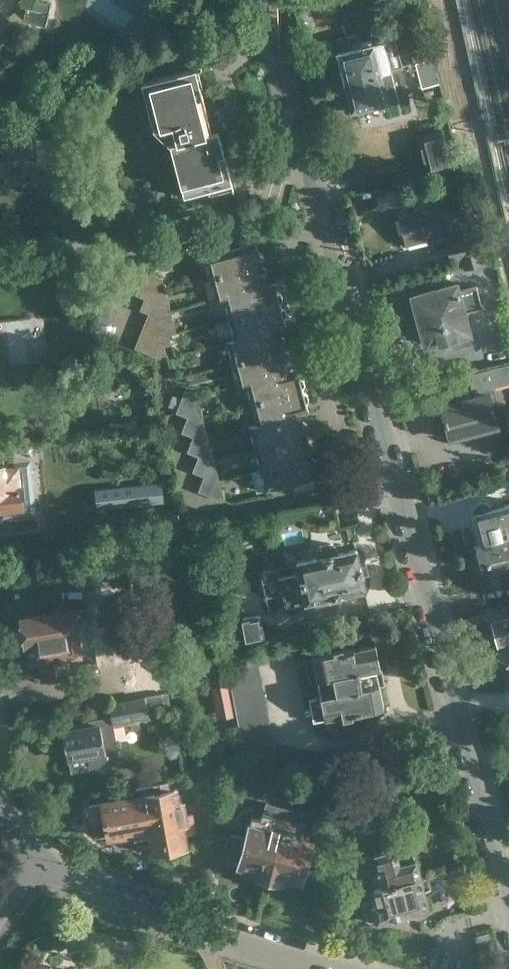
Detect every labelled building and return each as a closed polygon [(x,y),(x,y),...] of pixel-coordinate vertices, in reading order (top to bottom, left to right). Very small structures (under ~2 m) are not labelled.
[(49,2),(38,0),(27,0),(23,21),(44,26),(49,2)] [(418,11),(416,0),(399,0),(402,15),(418,11)] [(8,38),(18,27),(1,10),(0,11),(0,46),(8,38)] [(364,41),(362,35),(357,32),(338,37),(336,41),(339,53),(338,53),(342,70),(338,71),(341,82),(391,68),(391,69),(400,67),(403,66),(395,37),(374,43),(372,39),(364,41)] [(428,43),(410,48),(414,62),(432,56),(428,43)] [(391,69),(341,82),(344,94),(347,93),(352,110),(357,109),(358,113),(385,106),(384,101),(389,100),(388,98),(407,93),(400,67),(391,69)] [(170,143),(184,196),(232,183),(218,131),(213,132),(195,68),(142,82),(154,130),(156,129),(170,143)] [(42,111),(48,105),(48,93),(36,95),(38,111),(42,111)] [(442,129),(419,136),(428,171),(451,165),(442,129)] [(460,229),(448,184),(430,189),(429,185),(410,190),(415,210),(399,214),(407,243),(460,229)] [(463,257),(479,253),(494,249),(488,230),(446,241),(451,260),(462,257),(463,257)] [(210,277),(262,264),(261,262),(264,259),(262,253),(258,251),(256,242),(204,256),(210,277)] [(479,253),(463,257),(466,269),(482,264),(479,253)] [(262,266),(262,264),(210,277),(216,299),(223,297),(267,285),(265,276),(268,274),(266,268),(262,266)] [(141,283),(167,294),(163,278),(137,268),(132,280),(141,283)] [(144,299),(170,308),(167,294),(141,283),(136,296),(144,299)] [(275,283),(267,285),(223,297),(229,318),(281,305),(280,303),(282,299),(281,293),(277,291),(275,283)] [(458,289),(457,284),(457,283),(413,294),(426,344),(444,339),(447,348),(469,342),(467,333),(469,332),(464,311),(482,306),(476,284),(458,289)] [(148,314),(174,322),(170,308),(144,299),(140,310),(148,314)] [(281,306),(281,305),(229,318),(234,339),(279,327),(286,325),(284,317),(286,313),(285,308),(281,306)] [(177,332),(174,322),(148,314),(144,325),(169,334),(177,332)] [(140,336),(164,345),(172,343),(169,334),(144,325),(140,336)] [(279,327),(234,339),(227,341),(232,362),(284,348),(284,347),(286,343),(284,337),(281,335),(279,327)] [(166,355),(164,345),(140,336),(135,348),(157,357),(166,355)] [(238,383),(290,369),(288,362),(290,358),(288,352),(285,350),(284,348),(232,362),(238,383)] [(498,425),(489,391),(508,386),(508,363),(469,374),(472,387),(457,391),(460,403),(442,408),(450,438),(498,425)] [(290,369),(238,383),(238,384),(246,382),(251,403),(303,389),(303,388),(305,384),(303,378),(299,376),(297,367),(290,369)] [(190,410),(202,414),(197,394),(185,389),(175,413),(187,417),(190,410)] [(303,389),(251,403),(257,424),(249,426),(249,427),(301,413),(309,411),(307,403),(309,399),(307,393),(303,391),(303,389)] [(196,429),(207,434),(202,414),(190,410),(187,417),(181,432),(193,437),(196,429)] [(303,421),(301,413),(249,427),(255,447),(307,434),(306,433),(309,429),(307,423),(303,421)] [(202,449),(212,453),(207,434),(196,429),(193,437),(187,451),(199,457),(202,449)] [(307,434),(255,447),(261,469),(312,455),(312,454),(314,450),(313,444),(309,442),(307,434)] [(208,469),(217,473),(212,453),(202,449),(199,457),(193,472),(204,476),(208,469)] [(266,491),(318,477),(316,469),(318,465),(317,459),(313,457),(312,455),(261,469),(251,471),(256,492),(266,489),(266,491)] [(29,481),(27,464),(3,466),(3,464),(0,464),(0,508),(3,507),(4,517),(20,515),(19,505),(20,505),(18,482),(29,481)] [(223,496),(217,473),(208,469),(204,476),(198,491),(221,501),(223,496)] [(96,491),(98,510),(163,503),(161,484),(96,491)] [(508,538),(508,502),(492,506),(492,505),(491,504),(489,503),(488,502),(486,501),(485,500),(483,500),(481,500),(479,501),(478,501),(476,503),(475,503),(474,504),(473,506),(472,508),(472,509),(472,511),(472,513),(481,545),(508,538)] [(481,545),(475,547),(480,563),(484,562),(488,576),(507,571),(507,568),(508,567),(508,538),(481,545)] [(338,552),(337,545),(331,542),(320,544),(317,550),(318,556),(297,561),(300,574),(297,575),(296,572),(279,577),(286,608),(303,604),(302,596),(305,596),(308,608),(331,603),(329,596),(365,588),(362,575),(369,573),(366,561),(360,562),(357,548),(338,552)] [(67,608),(63,603),(57,604),(55,608),(56,612),(26,616),(32,658),(41,657),(44,678),(70,674),(66,653),(76,651),(78,665),(96,662),(93,644),(95,643),(89,606),(83,607),(83,605),(67,608)] [(505,605),(508,617),(494,621),(500,641),(503,640),(505,646),(501,647),(500,649),(502,659),(506,661),(508,660),(508,604),(505,605)] [(247,640),(266,637),(261,612),(242,615),(247,640)] [(381,667),(376,643),(345,650),(344,647),(334,649),(335,652),(305,658),(310,681),(318,680),(321,695),(309,698),(314,721),(343,715),(344,719),(354,716),(353,713),(385,707),(377,668),(381,667)] [(164,693),(164,692),(157,650),(128,655),(136,698),(137,697),(163,693),(164,693)] [(244,749),(275,743),(259,660),(228,666),(244,749)] [(180,690),(182,700),(197,697),(195,687),(180,690)] [(165,701),(166,708),(183,705),(182,700),(180,690),(164,692),(164,693),(163,693),(165,701)] [(165,701),(163,693),(137,697),(137,698),(136,698),(110,702),(112,715),(76,722),(77,728),(63,731),(68,759),(69,758),(72,773),(91,769),(90,765),(108,761),(108,766),(121,763),(115,732),(122,731),(121,722),(151,716),(149,704),(165,701)] [(143,786),(154,845),(156,845),(157,850),(167,849),(167,845),(186,842),(184,833),(196,831),(193,814),(186,815),(182,794),(178,795),(177,789),(171,790),(169,781),(143,786)] [(154,845),(143,786),(137,787),(135,792),(117,795),(118,799),(91,804),(97,838),(135,831),(138,843),(135,847),(141,851),(144,847),(154,845)] [(328,820),(365,810),(360,793),(324,802),(328,820)] [(266,882),(288,807),(267,801),(262,817),(253,815),(251,822),(248,822),(244,835),(230,831),(223,858),(241,863),(238,874),(266,882)] [(314,874),(319,856),(312,854),(316,841),(312,840),(314,832),(305,829),(307,825),(300,823),(304,812),(288,807),(266,882),(285,887),(290,884),(292,876),(301,879),(303,871),(314,874)] [(376,887),(421,875),(410,835),(385,841),(387,849),(375,852),(376,855),(352,862),(356,878),(372,874),(376,887)] [(421,875),(376,887),(375,887),(369,889),(371,897),(365,899),(362,903),(366,917),(370,921),(377,919),(377,920),(393,916),(393,917),(414,912),(414,911),(429,907),(425,890),(431,888),(427,875),(421,877),(421,875)]
